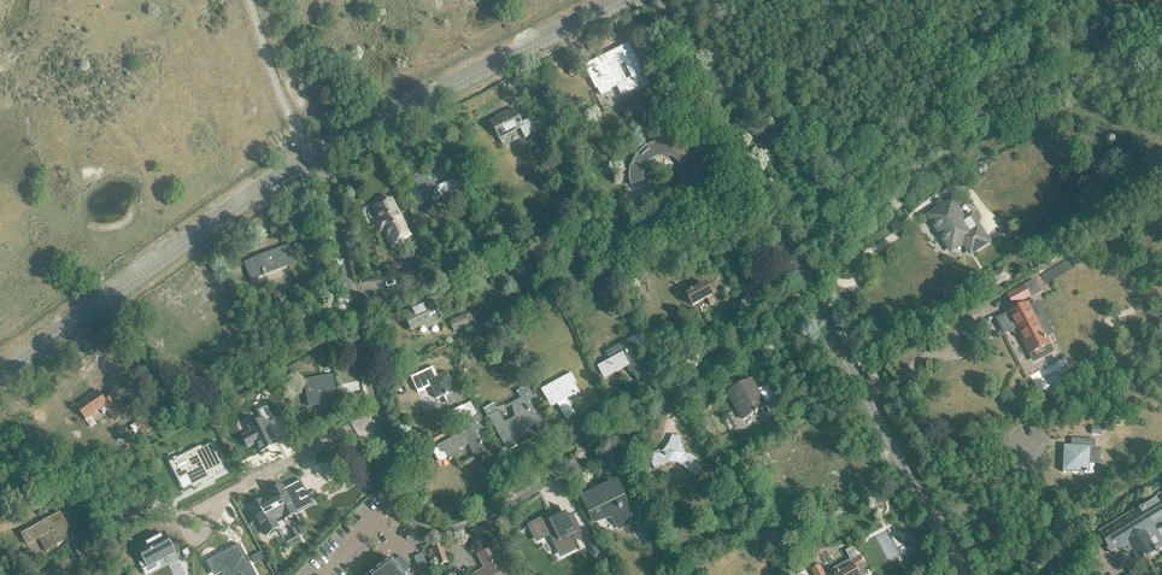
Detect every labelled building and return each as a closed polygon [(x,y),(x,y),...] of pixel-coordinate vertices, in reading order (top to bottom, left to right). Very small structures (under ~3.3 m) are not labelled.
[(615,57),(606,62),(604,56),(594,61),(596,67),(588,71),(601,96),(617,88),(622,97),(641,87),(643,90),(649,86),(642,72),(627,80),(615,57)] [(531,119),(523,124),(516,110),(510,114),(509,112),(497,118),(498,120),(491,123),(500,139),(520,129),(525,138),(538,132),(531,119)] [(682,166),(696,194),(708,187),(694,160),(693,158),(691,156),(690,154),(688,152),(687,151),(685,149),(683,148),(681,146),(679,145),(677,144),(675,143),(672,142),(670,142),(668,141),(665,141),(663,141),(661,141),(658,142),(656,142),(654,143),(651,144),(649,145),(647,146),(644,147),(642,149),(640,150),(639,152),(637,154),(635,156),(634,158),(633,161),(632,163),(631,165),(630,168),(630,170),(629,173),(629,175),(629,178),(630,181),(630,183),(630,185),(644,181),(644,179),(644,178),(644,176),(644,175),(644,173),(644,172),(644,171),(645,169),(645,168),(646,167),(647,165),(647,164),(648,163),(649,162),(650,161),(651,160),(652,159),(654,158),(655,158),(656,157),(658,156),(659,156),(660,156),(662,155),(663,155),(665,155),(666,156),(668,156),(669,156),(671,157),(672,157),(674,158),(675,159),(676,159),(677,160),(678,161),(679,163),(680,164),(681,165),(682,166)] [(453,180),(438,188),(432,176),(423,180),(421,178),(416,181),(427,204),(448,193),(453,202),(462,197),(453,180)] [(392,200),(389,201),(388,199),(385,198),(383,198),(381,199),(378,201),(377,202),(376,205),(377,207),(374,209),(393,246),(411,237),(392,200)] [(975,251),(989,242),(978,227),(971,231),(955,207),(933,222),(950,247),(965,237),(975,251)] [(281,248),(288,266),(298,262),(290,245),(281,248)] [(252,281),(288,266),(281,248),(245,263),(252,281)] [(456,275),(448,260),(439,264),(447,280),(456,275)] [(989,277),(995,287),(1010,279),(1004,269),(989,277)] [(710,306),(716,303),(707,285),(688,295),(693,307),(707,299),(710,306)] [(1006,295),(1012,307),(1031,298),(1025,285),(1006,295)] [(429,323),(431,327),(441,322),(432,301),(404,314),(412,331),(429,323)] [(1030,354),(1048,344),(1034,318),(1039,315),(1033,304),(1019,311),(997,323),(1004,335),(1009,333),(1021,337),(1030,354)] [(450,323),(454,332),(470,325),(465,316),(450,323)] [(637,381),(651,374),(632,339),(606,353),(611,361),(598,368),(605,381),(630,368),(637,381)] [(446,374),(438,378),(433,369),(411,378),(418,394),(431,388),(437,400),(454,392),(446,374)] [(576,415),(568,400),(580,393),(575,384),(577,383),(572,374),(542,391),(547,400),(553,397),(566,420),(576,415)] [(332,390),(335,389),(333,377),(325,378),(305,381),(308,400),(301,402),(302,408),(309,407),(310,408),(320,406),(320,408),(334,405),(332,390)] [(774,396),(764,402),(752,381),(728,394),(743,421),(766,408),(770,415),(781,409),(774,396)] [(536,426),(544,421),(526,389),(518,394),(522,401),(514,406),(518,419),(506,426),(499,412),(498,413),(494,405),(484,410),(489,418),(508,452),(517,447),(513,439),(536,426)] [(112,398),(106,403),(99,393),(78,408),(86,419),(85,420),(91,429),(97,425),(91,416),(100,409),(102,412),(108,410),(115,420),(124,414),(112,398)] [(451,413),(458,426),(471,419),(463,406),(451,413)] [(284,436),(267,407),(258,412),(263,420),(249,427),(252,432),(249,433),(251,438),(251,439),(252,440),(253,440),(256,444),(257,443),(263,452),(278,444),(275,438),(277,436),(278,438),(284,436)] [(476,456),(486,451),(476,433),(486,428),(480,415),(460,426),(463,433),(438,447),(439,448),(435,450),(434,454),(438,461),(443,462),(446,461),(446,459),(448,458),(450,461),(461,455),(459,451),(470,445),(476,456)] [(144,435),(145,436),(152,431),(143,417),(136,422),(137,423),(131,427),(139,439),(144,435)] [(1092,435),(1102,435),(1103,427),(1092,427),(1092,435)] [(691,474),(692,473),(696,476),(701,469),(697,466),(697,465),(698,464),(697,459),(690,454),(686,454),(682,444),(681,437),(672,436),(670,441),(664,452),(660,450),(652,453),(650,458),(655,470),(668,464),(668,463),(670,462),(677,463),(679,464),(678,465),(691,474)] [(1090,447),(1095,448),(1095,440),(1077,439),(1077,447),(1064,446),(1062,472),(1093,474),(1094,464),(1089,464),(1090,447)] [(204,479),(223,469),(211,446),(189,457),(187,454),(170,463),(179,481),(188,477),(193,488),(205,482),(204,479)] [(270,494),(259,500),(277,532),(288,525),(284,519),(294,515),(297,519),(308,512),(303,503),(319,495),(308,474),(291,483),(290,482),(278,488),(281,492),(272,497),(270,494)] [(145,485),(123,496),(128,504),(149,493),(145,485)] [(623,526),(633,521),(617,488),(602,496),(600,492),(585,500),(594,519),(613,512),(623,526)] [(1122,546),(1123,548),(1129,545),(1139,562),(1155,552),(1156,554),(1159,552),(1158,550),(1159,550),(1158,550),(1161,548),(1161,541),(1157,532),(1151,522),(1161,516),(1161,495),(1119,520),(1099,532),(1105,543),(1116,537),(1122,546)] [(11,515),(7,508),(0,512),(0,520),(11,515)] [(561,512),(531,527),(537,540),(551,534),(559,550),(584,537),(574,516),(570,517),(567,512),(562,515),(561,512)] [(83,531),(73,537),(60,513),(21,534),(27,545),(39,539),(46,551),(69,539),(78,556),(93,548),(83,531)] [(165,535),(138,549),(147,565),(156,560),(157,562),(175,553),(165,535)] [(439,566),(449,563),(442,543),(432,547),(433,549),(429,551),(431,557),(435,555),(439,566)] [(208,562),(214,574),(223,570),(225,574),(256,574),(241,547),(236,550),(235,548),(208,562)] [(492,549),(479,556),(486,570),(477,574),(506,574),(492,549)] [(857,572),(866,567),(860,556),(831,572),(833,574),(858,574),(857,572)] [(421,557),(413,560),(419,574),(429,574),(421,557)] [(393,563),(392,561),(373,574),(402,574),(393,563)] [(813,574),(824,574),(819,566),(811,571),(813,574)]
